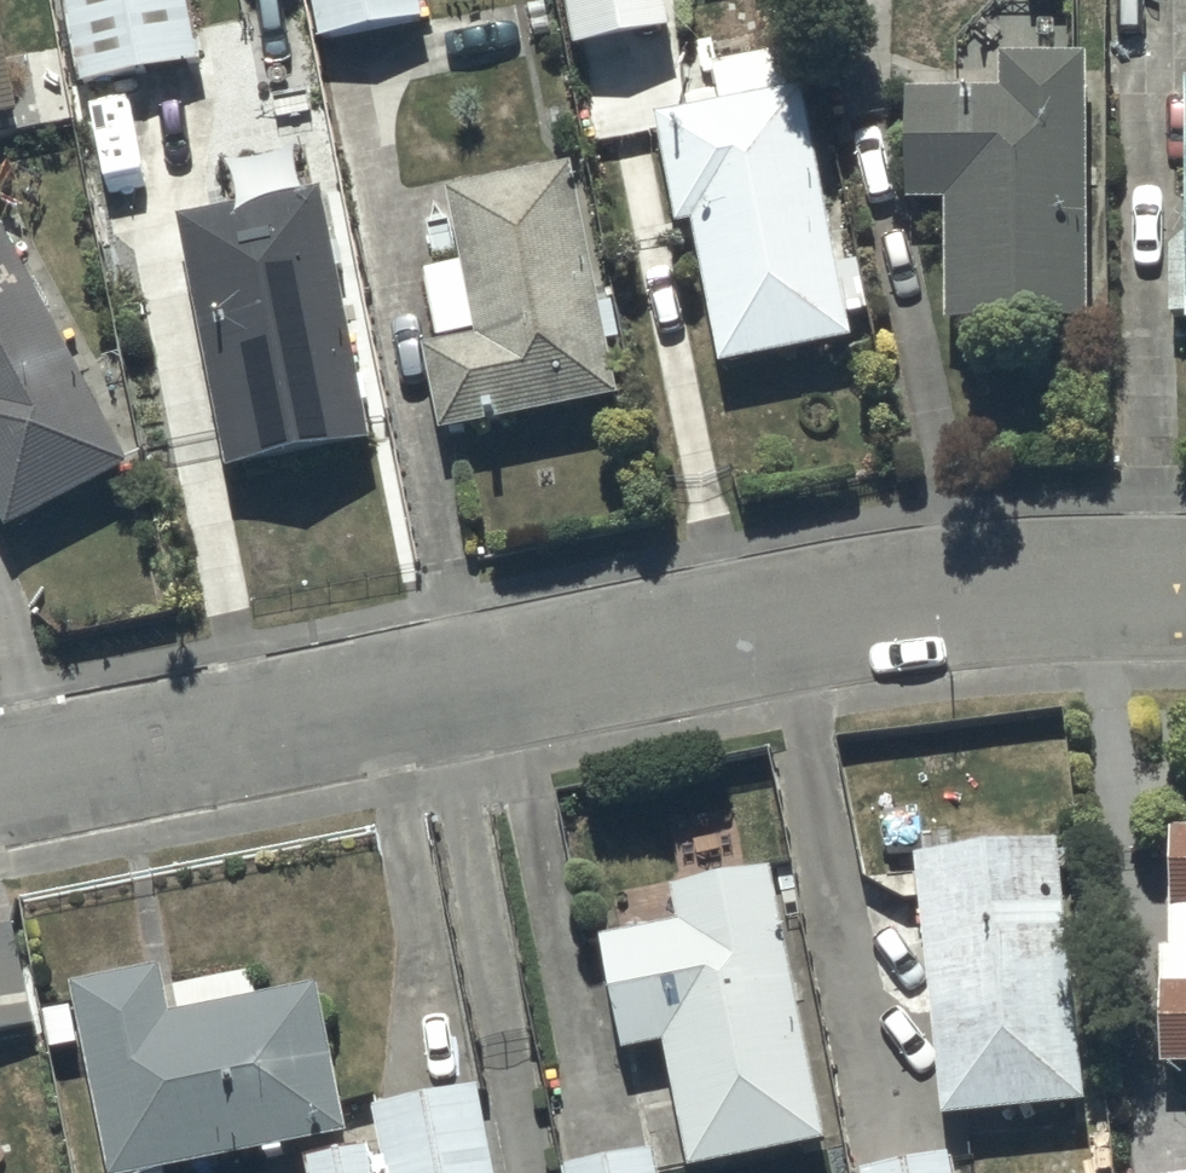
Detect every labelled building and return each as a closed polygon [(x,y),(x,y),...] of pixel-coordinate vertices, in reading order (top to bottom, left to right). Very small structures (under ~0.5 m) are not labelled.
[(80,92),(199,70),(186,0),(63,0),(80,92)] [(321,47),(426,28),(420,0),(312,0),(321,47)] [(636,46),(674,39),(668,0),(565,0),(575,57),(590,142),(651,131),(636,46)] [(20,119),(0,19),(0,122),(20,119)] [(694,231),(720,373),(856,349),(810,96),(789,99),(782,61),(714,73),(721,110),(657,121),(677,235),(694,231)] [(908,97),(907,208),(948,208),(947,331),(1086,332),(1088,64),(999,64),(999,98),(908,97)] [(424,356),(443,440),(621,405),(611,350),(623,348),(616,309),(603,311),(573,171),(448,197),(463,275),(427,283),(441,343),(475,335),(477,344),(424,356)] [(181,224),(227,477),(371,451),(325,198),(181,224)] [(8,535),(132,474),(41,302),(49,298),(39,279),(31,284),(5,235),(0,238),(0,521),(8,535)] [(1171,242),(1173,321),(1185,320),(1185,242),(1171,242)] [(1173,837),(1173,955),(1161,955),(1161,1072),(1185,1072),(1185,837),(1173,837)] [(915,863),(941,1129),(1086,1111),(1061,849),(915,863)] [(687,1172),(710,1172),(830,1151),(776,876),(671,896),(678,931),(600,946),(623,1060),(663,1052),(687,1172)] [(35,1033),(16,931),(0,934),(0,1040),(35,1033)] [(177,1022),(171,1023),(162,977),(72,994),(75,1010),(43,1016),(52,1058),(82,1052),(107,1172),(199,1172),(265,1160),(266,1165),(286,1161),(285,1155),(349,1143),(320,992),(258,1004),(177,1022)] [(479,1094),(374,1112),(383,1160),(373,1162),(371,1152),(304,1163),(306,1172),(493,1172),(479,1094)] [(563,1172),(659,1172),(656,1156),(563,1171),(563,1172)] [(953,1156),(867,1172),(956,1172),(953,1156)]
